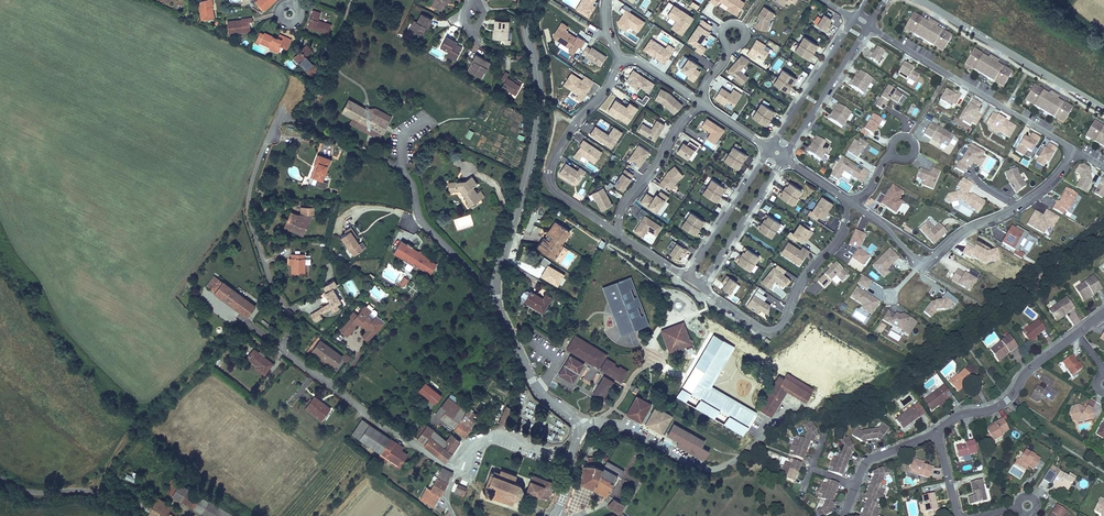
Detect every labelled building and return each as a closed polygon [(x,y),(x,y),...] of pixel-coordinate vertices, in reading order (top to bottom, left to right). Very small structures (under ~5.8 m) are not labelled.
[(213,0),(208,0),(209,0),(201,1),(204,20),(216,19),(213,0)] [(429,5),(439,10),(445,0),(432,0),(429,5)] [(575,9),(589,18),(596,6),(592,4),(595,0),(580,0),(575,9)] [(740,0),(710,0),(710,1),(716,5),(719,0),(729,7),(727,9),(736,15),(744,3),(740,0)] [(674,5),(668,15),(676,20),(671,29),(682,36),(693,18),(674,5)] [(645,21),(622,6),(619,10),(624,13),(618,22),(618,25),(625,30),(629,24),(639,30),(645,21)] [(774,13),(763,6),(758,13),(754,27),(767,31),(770,19),(774,13)] [(310,24),(329,31),(332,21),(322,17),(324,11),(315,7),(310,24)] [(420,37),(430,18),(420,12),(415,20),(412,18),(411,21),(413,23),(409,31),(420,37)] [(832,19),(824,13),(816,24),(827,31),(832,24),(830,22),(832,19)] [(924,19),(914,14),(905,29),(914,35),(933,47),(934,46),(944,52),(953,37),(944,31),(938,27),(937,29),(928,24),(929,21),(924,19)] [(230,34),(251,32),(250,24),(253,24),(253,19),(243,20),(243,21),(229,22),(230,34)] [(507,41),(508,21),(495,20),(495,30),(496,31),(495,40),(504,40),(507,41)] [(700,44),(711,27),(702,20),(688,41),(698,47),(695,51),(701,55),(706,48),(700,44)] [(929,20),(929,21),(928,24),(937,29),(938,27),(939,26),(929,20)] [(583,40),(575,35),(574,37),(563,29),(565,25),(560,22),(552,34),(552,38),(567,47),(566,49),(567,52),(571,54),(576,46),(578,48),(583,40)] [(262,43),(281,52),(284,48),(285,48),(289,41),(279,37),(278,39),(266,33),(266,34),(262,32),(257,42),(261,44),(262,43)] [(448,50),(447,52),(456,57),(461,47),(455,43),(453,42),(454,40),(446,35),(440,46),(448,50)] [(804,36),(799,43),(812,51),(814,48),(815,49),(817,49),(819,46),(804,36)] [(672,53),(651,39),(644,50),(664,64),(672,53)] [(766,45),(756,39),(746,55),(754,60),(757,56),(763,60),(769,51),(763,48),(766,45)] [(582,50),(587,43),(583,40),(578,48),(582,50)] [(778,50),(780,45),(768,41),(765,49),(770,50),(771,48),(778,50)] [(312,49),(307,43),(293,55),(310,75),(318,68),(306,54),(312,49)] [(794,50),(810,60),(812,56),(811,56),(810,55),(812,51),(799,43),(794,50)] [(606,56),(591,46),(590,48),(586,45),(582,53),(585,55),(584,57),(600,67),(606,56)] [(878,64),(885,53),(877,48),(875,51),(872,49),(866,57),(870,60),(870,59),(878,64)] [(984,55),(974,50),(965,65),(974,71),(994,83),(1004,88),(1013,73),(1004,67),(998,63),(997,65),(988,60),(989,58),(984,55)] [(476,54),(473,59),(476,61),(474,64),(470,64),(468,70),(478,75),(481,69),(485,71),(485,72),(488,67),(487,67),(490,61),(476,54)] [(749,60),(741,55),(726,71),(741,85),(748,77),(740,70),(749,60)] [(700,71),(694,68),(697,64),(685,56),(679,65),(685,70),(684,71),(689,75),(690,74),(696,77),(700,71)] [(989,57),(989,58),(988,60),(997,65),(998,63),(999,62),(989,57)] [(779,59),(772,68),(777,71),(783,62),(779,59)] [(914,69),(904,63),(898,74),(915,83),(920,76),(913,72),(914,69)] [(782,69),(777,76),(791,84),(793,81),(794,82),(795,82),(797,79),(782,69)] [(654,83),(634,70),(630,76),(630,77),(633,79),(630,84),(637,88),(638,85),(648,92),(654,83)] [(501,86),(515,93),(520,85),(513,81),(514,79),(507,76),(508,73),(504,71),(500,79),(504,81),(501,86)] [(873,81),(857,71),(855,74),(856,75),(858,76),(855,79),(868,88),(873,81)] [(581,102),(594,82),(585,76),(582,80),(571,73),(563,85),(578,95),(576,98),(581,102)] [(773,83),(788,93),(790,90),(789,89),(788,88),(791,84),(777,76),(773,83)] [(864,95),(868,88),(855,79),(853,83),(852,82),(851,81),(848,85),(864,95)] [(671,92),(660,86),(654,99),(661,102),(674,113),(683,103),(671,92)] [(903,96),(888,86),(875,106),(883,111),(891,99),(898,104),(903,96)] [(1043,91),(1033,86),(1024,101),(1033,107),(1032,107),(1052,119),(1053,119),(1063,124),(1072,109),(1063,103),(1057,99),(1056,101),(1047,96),(1048,93),(1043,91)] [(721,87),(714,99),(724,105),(726,102),(733,107),(742,94),(733,88),(730,92),(721,87)] [(958,93),(956,96),(946,90),(940,100),(951,107),(953,104),(956,106),(962,95),(958,93)] [(1048,93),(1047,96),(1056,101),(1057,99),(1058,98),(1048,93)] [(367,109),(350,98),(342,110),(364,124),(364,126),(369,126),(380,134),(388,122),(372,112),(372,110),(367,109)] [(627,123),(637,108),(629,103),(626,107),(615,100),(608,111),(627,123)] [(966,107),(960,118),(971,125),(972,123),(977,126),(982,117),(976,114),(981,106),(973,101),(969,109),(966,107)] [(761,102),(756,109),(769,118),(771,114),(773,115),(774,116),(776,112),(768,107),(762,103),(761,102)] [(851,114),(836,104),(834,107),(835,108),(836,109),(834,112),(847,121),(851,114)] [(751,116),(767,126),(769,123),(768,122),(767,121),(769,118),(756,109),(751,116)] [(842,128),(847,121),(834,112),(831,116),(830,115),(829,115),(827,118),(842,128)] [(1016,127),(993,113),(987,124),(988,124),(989,130),(997,134),(1001,133),(1009,138),(1016,127)] [(882,120),(873,115),(864,130),(862,129),(860,133),(866,137),(869,133),(873,135),(882,120)] [(725,129),(706,117),(701,126),(710,132),(706,138),(715,144),(725,129)] [(651,128),(642,123),(637,132),(654,142),(665,125),(656,120),(651,128)] [(1094,121),(1084,137),(1093,142),(1093,143),(1103,150),(1103,127),(1103,126),(1103,127),(1094,121)] [(955,137),(931,123),(924,135),(941,146),(942,145),(948,148),(955,137)] [(589,134),(611,149),(622,132),(613,126),(608,134),(595,126),(589,134)] [(470,139),(474,132),(468,129),(465,137),(470,139)] [(1023,157),(1027,150),(1032,153),(1040,139),(1032,135),(1029,141),(1024,138),(1016,152),(1023,157)] [(830,147),(815,137),(813,141),(814,141),(815,142),(813,146),(826,154),(830,147)] [(601,152),(583,140),(579,145),(581,146),(574,157),(579,160),(582,155),(594,163),(601,152)] [(854,142),(845,156),(854,162),(859,154),(861,155),(868,145),(860,140),(857,144),(854,142)] [(687,144),(683,142),(676,152),(687,160),(693,150),(695,152),(698,147),(689,141),(687,144)] [(649,152),(638,144),(627,160),(631,162),(629,166),(637,171),(649,152)] [(985,153),(971,145),(961,162),(960,161),(955,168),(965,174),(969,167),(971,168),(974,164),(981,168),(986,159),(983,157),(985,153)] [(1038,159),(1036,163),(1044,168),(1056,149),(1048,145),(1045,151),(1040,147),(1034,156),(1038,159)] [(323,173),(331,153),(318,146),(315,155),(318,156),(313,168),(323,173)] [(732,146),(728,153),(741,161),(743,158),(744,158),(745,159),(748,156),(732,146)] [(821,161),(826,154),(813,146),(810,149),(809,148),(808,148),(806,151),(821,161)] [(723,160),(739,170),(741,166),(740,166),(739,165),(741,161),(728,153),(723,160)] [(841,158),(830,176),(838,181),(844,172),(856,180),(862,172),(841,158)] [(577,170),(565,162),(559,173),(574,183),(580,174),(583,175),(586,171),(579,167),(577,170)] [(1078,166),(1074,173),(1079,176),(1079,180),(1075,187),(1084,193),(1095,176),(1089,172),(1088,169),(1083,165),(1078,166)] [(683,176),(674,166),(667,172),(658,185),(666,191),(669,186),(672,189),(673,188),(675,184),(677,181),(683,176)] [(930,173),(920,169),(917,178),(924,181),(923,185),(933,190),(941,172),(932,168),(930,173)] [(633,175),(624,169),(613,185),(622,191),(633,175)] [(1018,169),(1005,173),(1008,182),(1016,194),(1027,186),(1020,176),(1018,169)] [(469,204),(477,198),(468,185),(471,183),(476,180),(471,173),(463,178),(447,180),(448,189),(460,188),(468,199),(466,200),(469,204)] [(1103,177),(1102,179),(1097,188),(1095,190),(1093,193),(1102,198),(1103,195),(1103,177)] [(1097,188),(1102,179),(1098,177),(1093,186),(1097,188)] [(948,194),(945,200),(951,204),(962,201),(965,203),(966,205),(979,213),(986,202),(973,195),(970,195),(968,194),(974,185),(963,178),(961,182),(960,181),(957,187),(960,189),(959,192),(948,194)] [(711,179),(707,186),(720,194),(722,191),(723,191),(724,192),(727,189),(711,179)] [(802,190),(787,181),(785,184),(786,185),(787,185),(784,189),(797,197),(802,190)] [(483,193),(480,188),(477,191),(471,183),(468,185),(477,198),(483,193)] [(881,194),(876,202),(880,205),(881,204),(896,214),(904,203),(899,200),(904,193),(893,185),(885,197),(881,194)] [(702,193),(717,203),(720,199),(718,199),(717,198),(720,194),(707,186),(702,193)] [(603,187),(591,193),(601,211),(612,205),(603,187)] [(1077,195),(1065,188),(1059,199),(1060,199),(1058,202),(1056,201),(1052,209),(1063,215),(1065,211),(1067,213),(1077,195)] [(793,205),(797,197),(784,189),(782,193),(781,192),(780,191),(778,195),(793,205)] [(653,198),(646,193),(640,203),(647,207),(647,206),(656,212),(661,204),(662,205),(665,200),(667,196),(660,191),(657,195),(656,194),(653,198)] [(809,211),(807,214),(817,221),(819,217),(824,221),(829,212),(828,211),(833,204),(822,196),(812,211),(810,210),(809,211)] [(647,212),(641,208),(636,216),(640,219),(639,221),(640,221),(633,231),(642,238),(647,230),(656,236),(662,226),(645,215),(647,212)] [(690,212),(685,219),(698,227),(701,224),(702,224),(703,225),(705,222),(690,212)] [(1053,230),(1060,220),(1048,212),(1044,217),(1037,212),(1029,224),(1044,234),(1048,228),(1053,230)] [(304,235),(309,220),(294,214),(290,213),(286,224),(300,229),(299,233),(304,235)] [(781,224),(765,214),(763,217),(764,218),(766,219),(763,222),(776,231),(781,224)] [(681,226),(696,236),(698,232),(697,232),(696,231),(698,227),(685,219),(681,226)] [(543,237),(536,247),(554,260),(564,246),(561,244),(570,231),(554,220),(545,233),(551,236),(548,241),(543,237)] [(928,221),(919,230),(934,246),(948,233),(939,224),(935,228),(928,221)] [(771,238),(776,231),(763,222),(761,226),(760,225),(759,224),(756,228),(771,238)] [(802,224),(799,222),(793,233),(790,231),(786,236),(795,242),(798,238),(804,242),(809,238),(813,232),(809,229),(811,227),(804,222),(802,224)] [(364,250),(360,243),(357,238),(358,237),(351,226),(344,231),(346,233),(341,237),(354,256),(364,250)] [(1019,247),(1023,240),(1025,241),(1029,235),(1016,227),(1014,231),(1011,229),(1008,235),(1008,234),(1002,243),(1018,253),(1021,248),(1019,247)] [(866,236),(855,231),(848,246),(851,247),(849,252),(853,256),(851,258),(863,267),(870,257),(860,250),(860,249),(866,236)] [(401,240),(393,254),(407,262),(413,266),(412,267),(416,269),(417,267),(426,272),(427,270),(431,272),(437,264),(432,261),(433,260),(421,253),(421,250),(418,251),(412,247),(413,247),(406,243),(401,240)] [(788,241),(780,253),(799,265),(806,254),(807,255),(810,251),(802,246),(800,249),(788,241)] [(683,247),(676,242),(669,253),(677,259),(679,255),(682,257),(687,249),(684,247),(683,247)] [(759,257),(744,247),(742,250),(743,251),(744,252),(742,255),(755,264),(759,257)] [(890,249),(872,267),(884,279),(890,274),(888,271),(899,259),(890,249)] [(303,270),(303,255),(302,255),(302,250),(289,250),(289,256),(290,256),(290,263),(289,263),(289,270),(303,270)] [(736,259),(739,254),(734,250),(730,256),(736,259)] [(750,271),(755,264),(742,255),(739,259),(738,258),(737,257),(735,261),(750,271)] [(413,266),(407,262),(404,268),(410,271),(412,267),(413,266)] [(775,267),(774,266),(761,282),(769,289),(775,281),(783,287),(784,284),(786,286),(791,280),(789,279),(789,278),(783,274),(786,270),(777,264),(775,267)] [(836,264),(817,282),(824,289),(836,277),(842,283),(845,279),(846,280),(849,277),(843,270),(842,270),(836,264)] [(971,292),(980,277),(971,272),(968,277),(958,272),(953,281),(971,292)] [(215,292),(223,282),(214,275),(206,286),(215,292)] [(730,277),(726,275),(721,283),(724,285),(722,288),(730,293),(737,282),(729,277),(730,277)] [(863,275),(857,284),(867,290),(872,282),(863,275)] [(1101,289),(1094,276),(1075,288),(1081,297),(1091,292),(1092,294),(1101,289)] [(409,280),(404,277),(399,284),(404,287),(409,280)] [(633,287),(629,277),(606,286),(610,297),(608,297),(615,315),(621,313),(627,328),(636,325),(637,328),(647,325),(643,315),(641,316),(637,307),(640,306),(636,296),(634,297),(630,288),(633,287)] [(333,312),(338,309),(336,304),(340,302),(332,288),(336,286),(333,280),(322,286),(326,292),(324,293),(330,302),(319,309),(322,313),(330,308),(333,312)] [(244,297),(223,281),(223,282),(215,292),(214,293),(235,309),(244,297)] [(610,297),(606,286),(602,287),(620,335),(637,328),(636,325),(627,328),(621,313),(615,315),(608,297),(610,297)] [(759,287),(746,306),(758,314),(760,310),(765,313),(770,305),(764,301),(767,297),(763,294),(765,291),(759,287)] [(880,302),(856,287),(850,297),(862,305),(860,308),(872,315),(880,302)] [(522,297),(540,309),(549,295),(543,291),(539,297),(527,289),(522,297)] [(1092,294),(1091,292),(1081,297),(1083,300),(1092,294)] [(947,310),(952,304),(949,302),(952,298),(946,293),(941,298),(943,300),(942,302),(931,303),(923,313),(930,318),(936,311),(947,310)] [(250,301),(244,297),(235,309),(241,313),(250,301)] [(1075,309),(1066,297),(1048,310),(1055,321),(1066,314),(1067,315),(1075,309)] [(409,304),(404,300),(399,306),(404,310),(409,304)] [(257,305),(250,301),(241,313),(247,318),(257,305)] [(365,306),(357,315),(353,312),(350,316),(352,317),(343,327),(349,332),(354,326),(358,322),(360,324),(362,322),(367,326),(366,327),(369,329),(368,330),(363,336),(369,341),(382,323),(378,320),(380,319),(384,322),(385,320),(383,318),(381,318),(376,314),(377,313),(377,311),(374,309),(372,309),(371,310),(365,306)] [(319,315),(322,313),(319,309),(310,315),(314,322),(321,318),(319,315)] [(895,315),(888,311),(882,320),(908,336),(917,323),(904,315),(900,316),(896,314),(895,315)] [(1038,320),(1022,332),(1029,342),(1035,337),(1045,330),(1038,320)] [(692,345),(683,321),(660,330),(669,353),(692,345)] [(368,330),(369,329),(366,327),(367,326),(362,322),(360,324),(368,330)] [(882,333),(886,326),(880,322),(876,330),(882,333)] [(354,326),(349,332),(343,327),(342,326),(339,330),(347,336),(355,327),(354,326)] [(607,352),(574,332),(566,347),(598,367),(607,352)] [(724,340),(713,334),(707,344),(718,350),(724,340)] [(999,360),(1017,347),(1012,341),(1008,340),(1006,338),(1003,340),(1003,341),(1004,343),(1000,346),(998,344),(991,350),(999,360)] [(344,356),(321,339),(312,350),(335,368),(344,356)] [(259,352),(254,348),(246,358),(256,366),(255,368),(265,375),(274,363),(265,356),(266,354),(261,350),(259,352)] [(351,357),(347,353),(342,359),(347,363),(351,357)] [(584,362),(569,353),(558,373),(573,383),(584,362)] [(741,374),(726,366),(727,364),(715,357),(714,359),(704,353),(698,363),(708,369),(702,380),(713,387),(718,379),(725,384),(737,391),(743,394),(741,397),(751,403),(762,385),(752,379),(753,377),(743,371),(741,374)] [(618,365),(615,363),(615,361),(606,356),(599,368),(622,382),(628,369),(619,363),(618,365)] [(1078,365),(1072,356),(1063,362),(1072,376),(1082,370),(1078,365)] [(708,369),(698,363),(685,385),(695,391),(702,380),(708,369)] [(956,374),(949,382),(956,389),(963,383),(964,384),(977,373),(969,365),(957,375),(956,374)] [(772,417),(787,391),(806,403),(812,393),(811,393),(814,389),(787,373),(784,379),(783,378),(775,391),(771,388),(758,409),(772,417)] [(614,381),(603,374),(592,393),(603,399),(614,381)] [(775,391),(783,378),(778,375),(771,388),(775,391)] [(1050,381),(1044,376),(1040,381),(1047,386),(1050,381)] [(440,391),(424,378),(417,386),(434,399),(440,391)] [(1044,391),(1037,386),(1029,397),(1036,402),(1040,401),(1039,398),(1042,394),(1052,401),(1057,395),(1050,390),(1054,383),(1050,381),(1047,386),(1044,391)] [(963,383),(956,389),(958,391),(964,384),(963,383)] [(737,391),(725,384),(722,388),(735,395),(737,391)] [(951,395),(944,385),(923,399),(930,410),(938,404),(946,399),(951,395)] [(457,404),(459,401),(448,392),(435,409),(446,419),(457,404)] [(908,394),(897,401),(902,408),(913,401),(908,394)] [(652,404),(636,395),(625,415),(641,424),(652,404)] [(331,409),(315,396),(306,408),(322,421),(331,409)] [(509,402),(503,413),(510,416),(516,405),(509,402)] [(901,428),(924,412),(918,403),(895,419),(901,428)] [(454,424),(464,409),(457,404),(446,419),(454,424)] [(478,412),(466,405),(464,409),(454,424),(464,432),(471,422),(478,412)] [(673,416),(655,406),(644,425),(662,435),(673,416)] [(1077,423),(1093,420),(1091,410),(1087,407),(1085,410),(1078,406),(1073,407),(1070,413),(1071,419),(1077,423)] [(510,416),(503,413),(501,418),(507,421),(510,416)] [(394,444),(396,441),(391,438),(362,419),(352,434),(381,454),(400,466),(409,454),(403,450),(394,444)] [(437,450),(446,436),(441,431),(440,433),(426,420),(415,432),(437,450)] [(1004,420),(995,425),(996,426),(987,431),(992,441),(1001,436),(1000,434),(1009,430),(1004,420)] [(812,422),(806,424),(809,431),(808,433),(805,440),(799,438),(798,441),(794,440),(790,451),(794,452),(792,456),(803,460),(810,442),(812,443),(815,435),(818,434),(812,422)] [(705,441),(674,423),(666,436),(678,442),(676,446),(697,458),(703,462),(709,452),(701,447),(705,441)] [(861,433),(855,429),(851,435),(861,443),(864,440),(878,437),(881,439),(889,428),(883,424),(880,429),(877,430),(863,432),(861,433)] [(450,430),(446,436),(437,450),(445,457),(460,437),(450,430)] [(849,438),(844,440),(846,446),(845,448),(843,455),(837,453),(836,456),(832,455),(828,467),(831,468),(830,471),(840,475),(846,456),(850,457),(852,451),(854,450),(849,438)] [(405,447),(396,441),(394,444),(403,450),(405,447)] [(958,457),(977,452),(974,441),(966,442),(966,444),(956,446),(958,457)] [(1029,468),(1034,471),(1041,460),(1026,451),(1024,454),(1020,461),(1017,460),(1014,465),(1025,472),(1029,468)] [(400,466),(381,454),(380,456),(399,469),(400,466)] [(794,482),(800,463),(789,460),(788,463),(785,462),(781,473),(785,474),(783,479),(794,482)] [(915,471),(915,473),(928,478),(932,468),(922,464),(922,462),(916,460),(911,462),(910,466),(912,470),(915,471)] [(593,488),(602,469),(591,467),(591,465),(583,464),(580,482),(593,488)] [(879,509),(876,508),(877,504),(875,504),(876,501),(878,501),(882,489),(880,488),(881,484),(877,483),(880,475),(880,472),(886,470),(884,464),(871,469),(873,474),(864,500),(866,501),(860,515),(876,515),(879,509)] [(452,473),(441,466),(436,475),(447,481),(452,473)] [(1051,468),(1058,473),(1051,484),(1052,485),(1054,483),(1060,473),(1064,475),(1065,473),(1053,466),(1051,468)] [(611,473),(603,467),(602,469),(593,488),(606,496),(616,476),(611,473)] [(1058,473),(1051,468),(1044,479),(1051,484),(1058,473)] [(126,474),(124,479),(134,482),(137,473),(132,471),(131,475),(126,474)] [(519,481),(491,471),(483,491),(492,495),(492,496),(513,504),(515,497),(522,496),(521,494),(523,488),(519,484),(519,481)] [(429,487),(441,494),(447,481),(436,475),(433,473),(432,476),(435,478),(429,487)] [(1064,475),(1060,473),(1054,483),(1059,486),(1059,491),(1064,490),(1068,492),(1070,489),(1070,486),(1072,485),(1076,479),(1070,475),(1068,478),(1064,475)] [(526,491),(548,499),(555,483),(533,474),(526,491)] [(824,508),(823,510),(817,513),(819,515),(826,515),(832,513),(831,510),(833,503),(831,502),(837,483),(827,479),(826,482),(822,481),(818,494),(821,495),(820,498),(826,500),(824,508)] [(987,496),(982,479),(970,482),(973,495),(971,496),(972,503),(983,500),(982,497),(987,496)] [(142,492),(125,484),(120,495),(137,503),(142,492)] [(467,487),(459,484),(457,489),(464,492),(467,487)] [(185,489),(177,485),(171,496),(179,501),(185,489)] [(437,501),(441,494),(429,487),(426,485),(422,493),(437,501)] [(197,496),(185,489),(179,501),(192,507),(197,496)] [(925,512),(928,512),(937,510),(934,494),(921,496),(925,512)] [(175,515),(178,510),(156,499),(154,503),(141,496),(135,509),(143,513),(146,508),(150,511),(147,515),(167,515),(168,513),(175,515)] [(207,501),(197,496),(192,507),(201,512),(207,501)] [(611,499),(607,507),(618,515),(622,515),(624,514),(620,512),(624,504),(611,499)] [(1099,499),(1094,510),(1103,515),(1102,515),(1103,515),(1103,501),(1099,499)] [(207,501),(201,512),(208,515),(224,515),(227,511),(207,501)] [(1067,511),(1057,505),(1052,512),(1054,514),(1052,515),(1064,515),(1067,511)]
